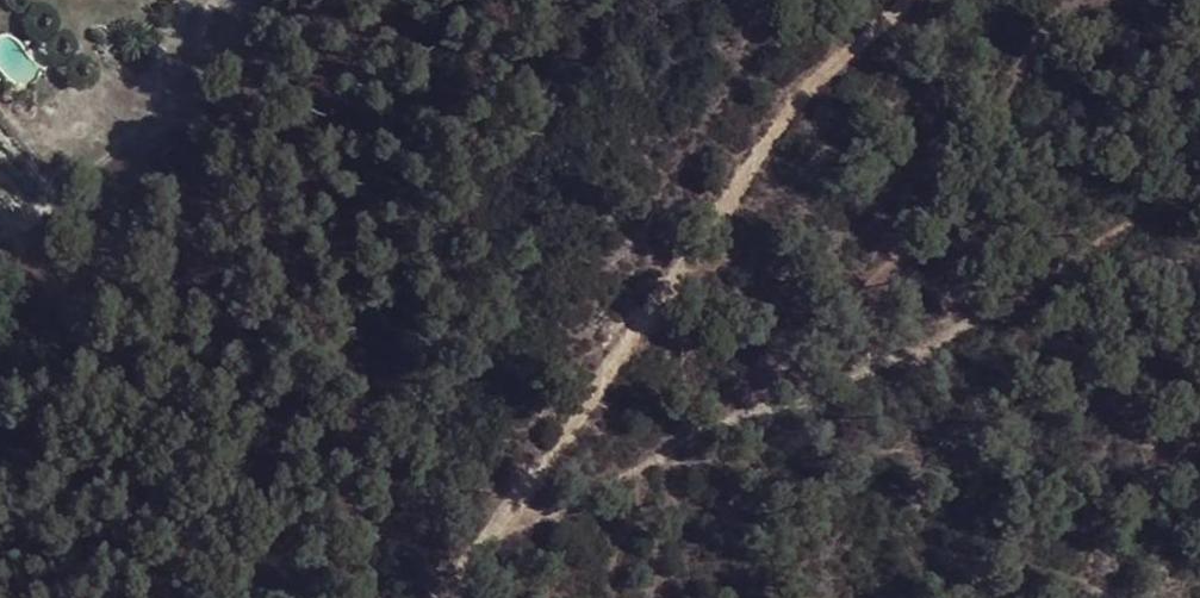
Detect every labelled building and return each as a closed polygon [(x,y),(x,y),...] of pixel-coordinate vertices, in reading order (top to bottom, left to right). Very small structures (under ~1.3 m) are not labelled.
[(177,550),(181,559),(191,556),(187,547),(177,550)]
